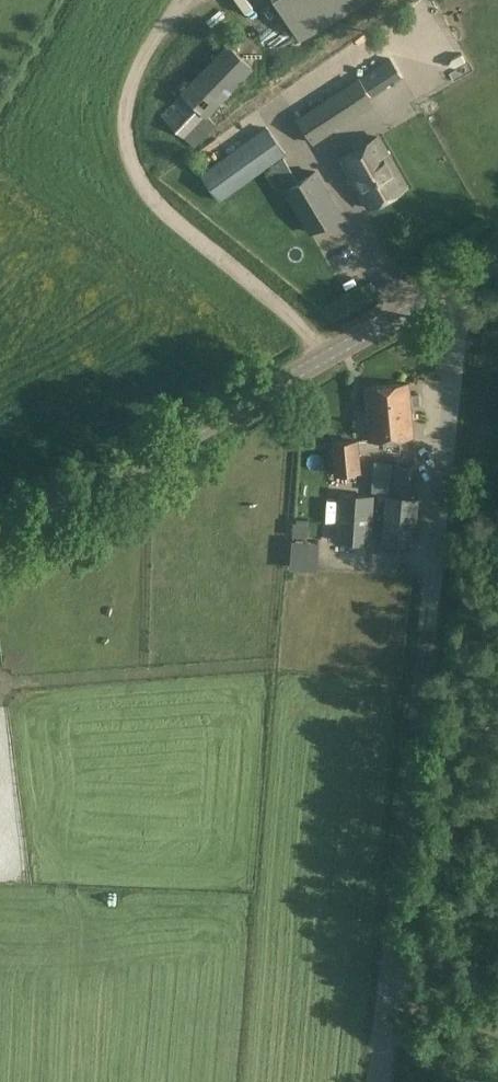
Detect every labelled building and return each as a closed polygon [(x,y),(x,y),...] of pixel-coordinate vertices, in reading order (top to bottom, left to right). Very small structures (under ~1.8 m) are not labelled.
[(299,37),(362,0),(277,0),(299,37)] [(206,114),(253,65),(227,40),(180,88),(182,91),(206,114)] [(354,77),(300,113),(296,116),(314,142),(372,103),(354,77)] [(206,114),(182,91),(161,113),(195,146),(217,124),(206,114)] [(261,130),(205,170),(221,194),(278,154),(261,130)] [(377,136),(340,158),(368,208),(406,186),(377,136)] [(284,158),(270,167),(309,231),(341,212),(315,169),(297,180),(284,158)] [(409,383),(366,387),(370,440),(414,436),(411,406),(410,395),(409,383)] [(418,394),(410,395),(411,406),(419,405),(418,394)] [(358,441),(330,443),(333,476),(360,474),(358,441)] [(392,464),(389,494),(413,497),(416,466),(392,464)] [(338,492),(335,541),(371,544),(374,494),(338,492)] [(386,494),(382,541),(413,544),(417,497),(413,497),(389,494),(386,494)] [(337,556),(337,573),(364,573),(364,556),(337,556)]
